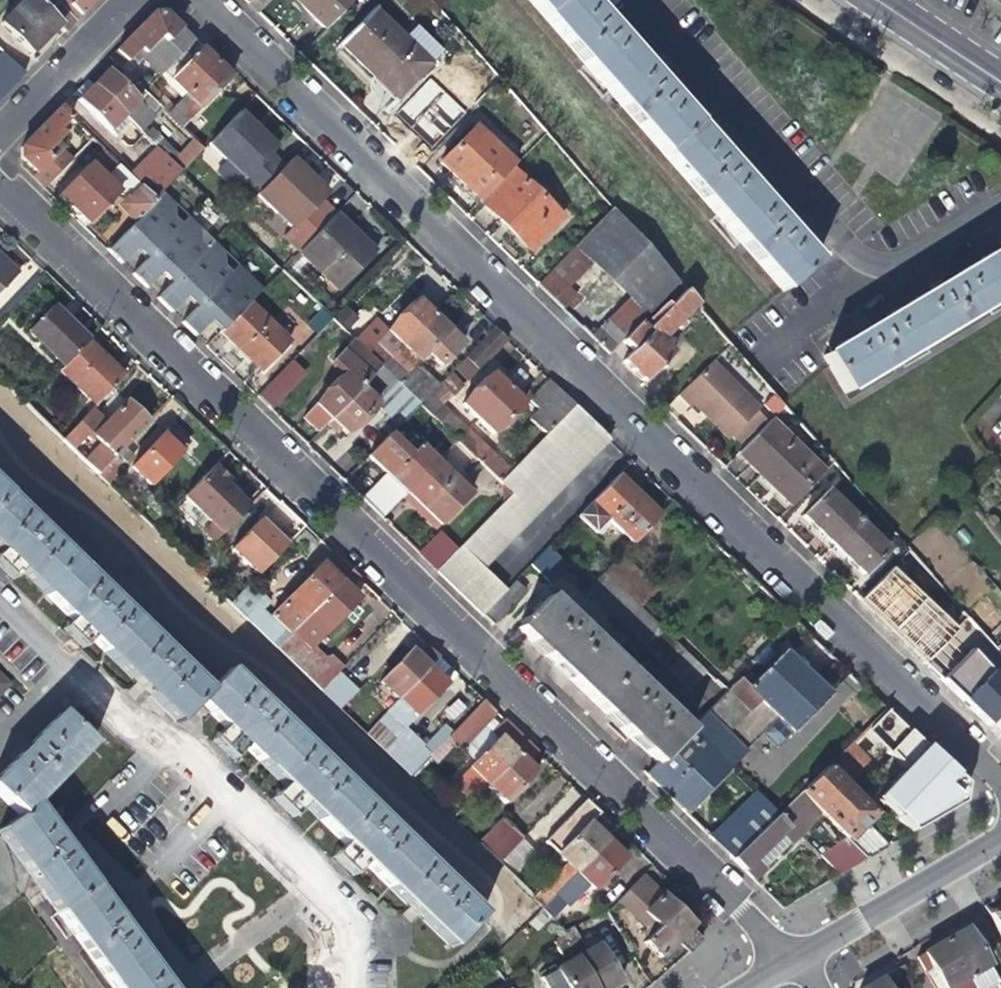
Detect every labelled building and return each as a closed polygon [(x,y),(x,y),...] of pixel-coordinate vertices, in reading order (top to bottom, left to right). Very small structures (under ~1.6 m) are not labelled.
[(64,34),(69,29),(74,24),(53,3),(43,14),(28,0),(25,0),(13,11),(45,42),(55,31),(58,28),(64,34)] [(43,14),(53,3),(50,0),(28,0),(43,14)] [(53,3),(74,24),(97,0),(50,0),(53,3)] [(251,2),(246,7),(257,17),(273,0),(249,0),(251,2)] [(353,2),(351,0),(291,0),(308,17),(323,32),(353,2)] [(541,12),(555,0),(531,0),(541,12)] [(584,0),(555,0),(541,12),(603,84),(634,57),(601,19),(584,0)] [(45,42),(13,11),(0,25),(0,27),(30,56),(38,48),(45,42)] [(371,13),(337,46),(365,74),(394,102),(428,69),(371,13)] [(116,51),(108,59),(114,65),(118,69),(134,52),(139,58),(159,78),(162,75),(192,44),(163,15),(151,15),(141,25),(116,51)] [(162,75),(169,81),(199,51),(192,44),(162,75)] [(169,81),(184,96),(213,65),(204,56),(199,51),(169,81)] [(124,75),(139,58),(134,52),(118,69),(124,75)] [(22,76),(3,57),(0,59),(0,99),(22,76)] [(658,84),(634,57),(603,84),(663,153),(694,126),(658,84)] [(146,125),(161,111),(143,94),(124,75),(118,69),(114,65),(99,80),(92,87),(122,116),(130,123),(143,136),(150,129),(146,125)] [(220,72),(213,65),(184,96),(171,108),(165,115),(181,130),(228,80),(220,72)] [(429,77),(395,115),(432,148),(466,110),(429,77)] [(151,86),(143,94),(161,111),(165,115),(171,108),(151,86)] [(107,131),(122,116),(92,87),(77,101),(107,131)] [(48,186),(75,159),(63,147),(79,131),(58,110),(37,132),(19,150),(19,158),(48,186)] [(256,134),(236,115),(206,147),(256,196),(281,170),(268,157),(273,152),(256,134)] [(122,130),(130,123),(122,116),(107,131),(114,138),(122,130)] [(724,159),(694,126),(663,153),(722,222),(755,194),(724,159)] [(456,183),(478,205),(509,174),(513,169),(474,129),(438,166),(456,183)] [(193,142),(171,164),(181,174),(202,150),(193,142)] [(160,153),(131,183),(152,204),(162,193),(181,174),(171,164),(160,153)] [(107,158),(93,171),(104,181),(116,168),(107,158)] [(309,182),(289,162),(281,170),(256,196),(254,198),(289,232),(324,196),(309,182)] [(64,203),(74,212),(104,181),(93,171),(89,166),(59,198),(64,203)] [(134,223),(152,204),(131,183),(116,168),(104,181),(74,212),(81,219),(87,226),(118,195),(127,203),(122,209),(134,223)] [(549,214),(509,174),(478,205),(502,228),(528,253),(547,234),(538,225),(549,214)] [(174,205),(162,193),(152,204),(134,223),(106,252),(121,266),(134,253),(138,248),(149,259),(131,277),(146,291),(158,278),(163,273),(174,283),(206,249),(199,242),(199,229),(187,218),(181,224),(174,218),(174,205)] [(788,233),(755,194),(722,222),(780,290),(814,262),(788,233)] [(611,213),(573,250),(589,266),(625,301),(644,319),(675,287),(611,213)] [(558,223),(549,214),(538,225),(547,234),(558,223)] [(333,220),(298,256),(336,293),(372,257),(354,240),(333,220)] [(224,254),(212,242),(174,283),(157,301),(170,315),(183,302),(188,297),(194,303),(199,307),(181,325),(195,339),(208,327),(213,321),(223,332),(256,297),(249,291),(249,278),(237,267),(231,273),(224,267),(224,254)] [(561,295),(589,266),(573,250),(534,289),(551,305),(561,295)] [(975,266),(998,304),(1000,302),(1000,251),(975,266)] [(0,259),(0,293),(17,276),(4,263),(0,259)] [(945,285),(898,312),(921,350),(998,304),(975,266),(945,285)] [(570,304),(561,295),(551,305),(561,314),(570,304)] [(637,327),(622,342),(618,346),(628,356),(620,365),(630,375),(642,387),(670,357),(659,345),(667,337),(669,339),(672,335),(670,333),(694,308),(682,295),(666,312),(661,307),(638,329),(637,327)] [(625,301),(604,324),(622,342),(637,327),(644,319),(625,301)] [(368,329),(353,345),(380,371),(431,318),(420,307),(415,302),(384,333),(386,334),(380,341),(368,329)] [(348,330),(359,316),(344,304),(333,318),(348,330)] [(27,330),(63,366),(86,343),(68,325),(50,307),(27,330)] [(250,309),(222,336),(230,344),(238,352),(260,375),(288,347),(250,309)] [(846,395),(921,350),(898,312),(857,337),(823,358),(846,395)] [(443,331),(431,318),(380,371),(417,407),(427,396),(433,390),(417,375),(415,375),(410,371),(423,358),(436,371),(459,347),(443,331)] [(606,359),(618,346),(622,342),(604,324),(598,330),(588,341),(606,359)] [(465,382),(504,341),(492,330),(453,370),(465,382)] [(103,359),(86,343),(63,366),(58,370),(94,406),(122,378),(103,359)] [(313,408),(329,423),(380,371),(353,345),(351,343),(331,364),(344,376),(323,397),(313,408)] [(710,366),(677,398),(690,411),(693,408),(709,423),(727,441),(756,412),(710,366)] [(256,398),(269,411),(301,380),(288,368),(256,398)] [(397,427),(406,418),(417,407),(380,371),(329,423),(345,438),(359,424),(375,407),(397,427)] [(516,371),(501,386),(505,391),(475,422),(491,437),(521,406),(517,402),(509,394),(524,380),(516,371)] [(448,375),(437,386),(450,398),(461,386),(448,375)] [(460,408),(475,422),(505,391),(501,386),(496,381),(491,376),(460,408)] [(527,424),(543,439),(572,408),(552,388),(547,383),(525,405),(535,415),(527,424)] [(446,414),(427,396),(417,407),(428,418),(435,425),(446,414)] [(96,476),(108,464),(113,459),(117,455),(147,425),(135,413),(125,402),(104,424),(90,410),(68,432),(60,441),(70,451),(82,438),(87,443),(92,438),(99,446),(83,463),(96,476)] [(418,429),(428,418),(417,407),(406,418),(418,429)] [(479,572),(607,442),(600,435),(572,408),(543,439),(528,454),(509,474),(497,486),(509,497),(453,554),(435,573),(481,618),(502,596),(479,572)] [(446,414),(435,425),(443,434),(454,444),(465,432),(446,414)] [(418,429),(434,445),(443,434),(435,425),(428,418),(418,429)] [(769,424),(751,442),(737,456),(763,480),(792,508),(823,477),(769,424)] [(129,467),(149,487),(185,449),(177,442),(165,431),(129,467)] [(509,474),(465,432),(454,444),(497,486),(509,474)] [(443,434),(434,445),(444,454),(454,444),(443,434)] [(392,509),(404,496),(434,464),(420,450),(412,458),(389,435),(366,458),(381,473),(389,481),(376,493),(392,509)] [(487,496),(497,486),(454,444),(444,454),(459,470),(487,496)] [(450,480),(459,470),(444,454),(434,464),(450,480)] [(127,465),(117,455),(113,459),(108,464),(96,476),(109,488),(127,469),(127,465)] [(467,497),(450,480),(434,464),(404,496),(419,511),(438,529),(467,497)] [(229,484),(213,468),(183,499),(209,524),(201,532),(213,544),(246,512),(234,500),(223,489),(229,484)] [(589,506),(630,545),(657,518),(634,496),(616,478),(589,506)] [(816,532),(832,548),(858,524),(828,495),(804,521),(816,532)] [(34,585),(49,570),(62,582),(77,567),(7,500),(0,507),(0,553),(4,557),(34,585)] [(256,579),(290,544),(279,533),(274,537),(267,530),(259,522),(229,552),(256,579)] [(888,554),(858,524),(832,548),(850,565),(864,579),(888,554)] [(435,536),(417,555),(435,573),(453,554),(435,536)] [(565,567),(547,549),(528,568),(547,586),(565,567)] [(317,568),(289,597),(269,616),(289,635),(350,574),(331,555),(317,568)] [(642,581),(619,557),(601,575),(625,598),(642,581)] [(975,641),(899,562),(862,597),(939,676),(975,641)] [(146,634),(77,567),(62,582),(49,570),(34,585),(62,613),(103,653),(119,637),(132,650),(146,634)] [(350,574),(289,635),(275,650),(319,693),(334,677),(339,672),(325,659),(320,662),(309,650),(339,619),(357,601),(348,593),(358,582),(350,574)] [(584,593),(644,652),(662,634),(625,598),(601,575),(588,589),(584,593)] [(512,585),(502,596),(481,618),(492,629),(524,596),(512,585)] [(229,605),(275,650),(289,635),(269,616),(262,609),(266,604),(248,587),(229,605)] [(537,653),(591,706),(623,674),(547,600),(516,632),(537,653)] [(208,694),(146,634),(132,650),(119,637),(103,653),(136,685),(146,694),(178,725),(198,704),(208,694)] [(644,652),(687,694),(705,676),(662,634),(644,652)] [(998,657),(985,642),(973,654),(990,672),(995,666),(1000,672),(1000,660),(998,657)] [(379,684),(396,701),(427,669),(418,661),(409,652),(379,684)] [(654,767),(644,777),(682,814),(776,719),(792,733),(827,697),(803,674),(780,653),(744,689),(736,682),(685,735),(623,674),(591,706),(654,767)] [(436,678),(446,668),(437,659),(427,669),(436,678)] [(440,682),(436,678),(427,669),(396,701),(407,711),(415,718),(445,687),(440,682)] [(229,673),(208,694),(198,704),(234,738),(261,765),(276,750),(286,760),(302,744),(229,673)] [(334,677),(319,693),(336,710),(338,711),(353,694),(334,677)] [(460,698),(443,709),(451,721),(468,710),(460,698)] [(395,722),(407,711),(396,701),(376,721),(386,731),(395,722)] [(494,714),(482,703),(466,720),(447,740),(459,751),(494,714)] [(19,818),(31,805),(89,746),(60,716),(20,756),(0,777),(0,798),(19,818)] [(751,799),(709,841),(732,863),(798,797),(823,772),(859,735),(842,718),(756,802),(751,799)] [(386,731),(376,721),(363,736),(372,745),(386,731)] [(408,780),(433,754),(425,746),(422,749),(395,722),(386,731),(372,745),(408,780)] [(886,745),(885,753),(903,771),(874,800),(911,837),(961,808),(963,788),(948,774),(912,738),(902,729),(886,745)] [(425,746),(433,754),(447,740),(438,730),(424,745),(425,746)] [(476,799),(486,789),(517,757),(522,752),(527,747),(519,739),(509,749),(503,744),(499,739),(468,770),(470,773),(460,783),(476,799)] [(361,802),(302,744),(286,760),(276,750),(261,765),(290,793),(320,822),(335,807),(346,817),(361,802)] [(526,766),(517,757),(486,789),(504,806),(536,775),(526,766)] [(871,819),(823,772),(798,797),(815,813),(844,842),(866,863),(887,851),(862,827),(871,819)] [(786,832),(796,842),(805,834),(803,832),(815,813),(798,797),(732,863),(753,884),(757,880),(765,873),(755,863),(786,832)] [(353,854),(379,880),(394,865),(406,876),(421,861),(361,802),(346,817),(335,807),(320,822),(353,854)] [(543,843),(566,866),(575,875),(605,844),(593,832),(587,826),(597,815),(584,802),(543,843)] [(31,805),(19,818),(0,832),(0,837),(54,911),(89,885),(61,846),(31,805)] [(455,826),(496,866),(517,844),(522,839),(502,819),(486,835),(477,826),(469,826),(463,819),(455,826)] [(765,873),(796,842),(786,832),(755,863),(765,873)] [(505,859),(518,870),(536,850),(523,839),(505,859)] [(822,864),(838,879),(866,863),(844,842),(822,864)] [(591,891),(622,860),(618,857),(605,844),(575,875),(541,910),(552,920),(563,909),(566,912),(589,889),(591,891)] [(480,919),(421,861),(406,876),(394,865),(379,880),(409,909),(450,949),(480,919)] [(566,866),(543,890),(532,901),(541,910),(575,875),(566,866)] [(642,945),(658,960),(676,942),(687,931),(691,928),(661,898),(641,879),(626,893),(622,898),(656,931),(642,945)] [(606,914),(622,898),(626,893),(616,882),(594,904),(604,914),(606,914)] [(89,885),(54,911),(111,987),(146,962),(119,925),(89,885)] [(1000,946),(1000,912),(997,914),(987,920),(1000,946)] [(700,943),(687,931),(676,942),(689,954),(700,943)] [(943,946),(967,987),(993,987),(994,987),(964,934),(956,938),(943,946)] [(570,945),(594,987),(615,987),(621,984),(597,946),(586,952),(580,940),(570,945)] [(570,945),(568,942),(556,949),(565,965),(540,979),(545,987),(594,987),(570,945)] [(943,946),(931,953),(913,964),(920,976),(927,972),(936,987),(967,987),(943,946)] [(146,962),(111,987),(165,987),(146,962)] [(899,972),(874,987),(872,987),(899,987),(907,984),(899,972)]
